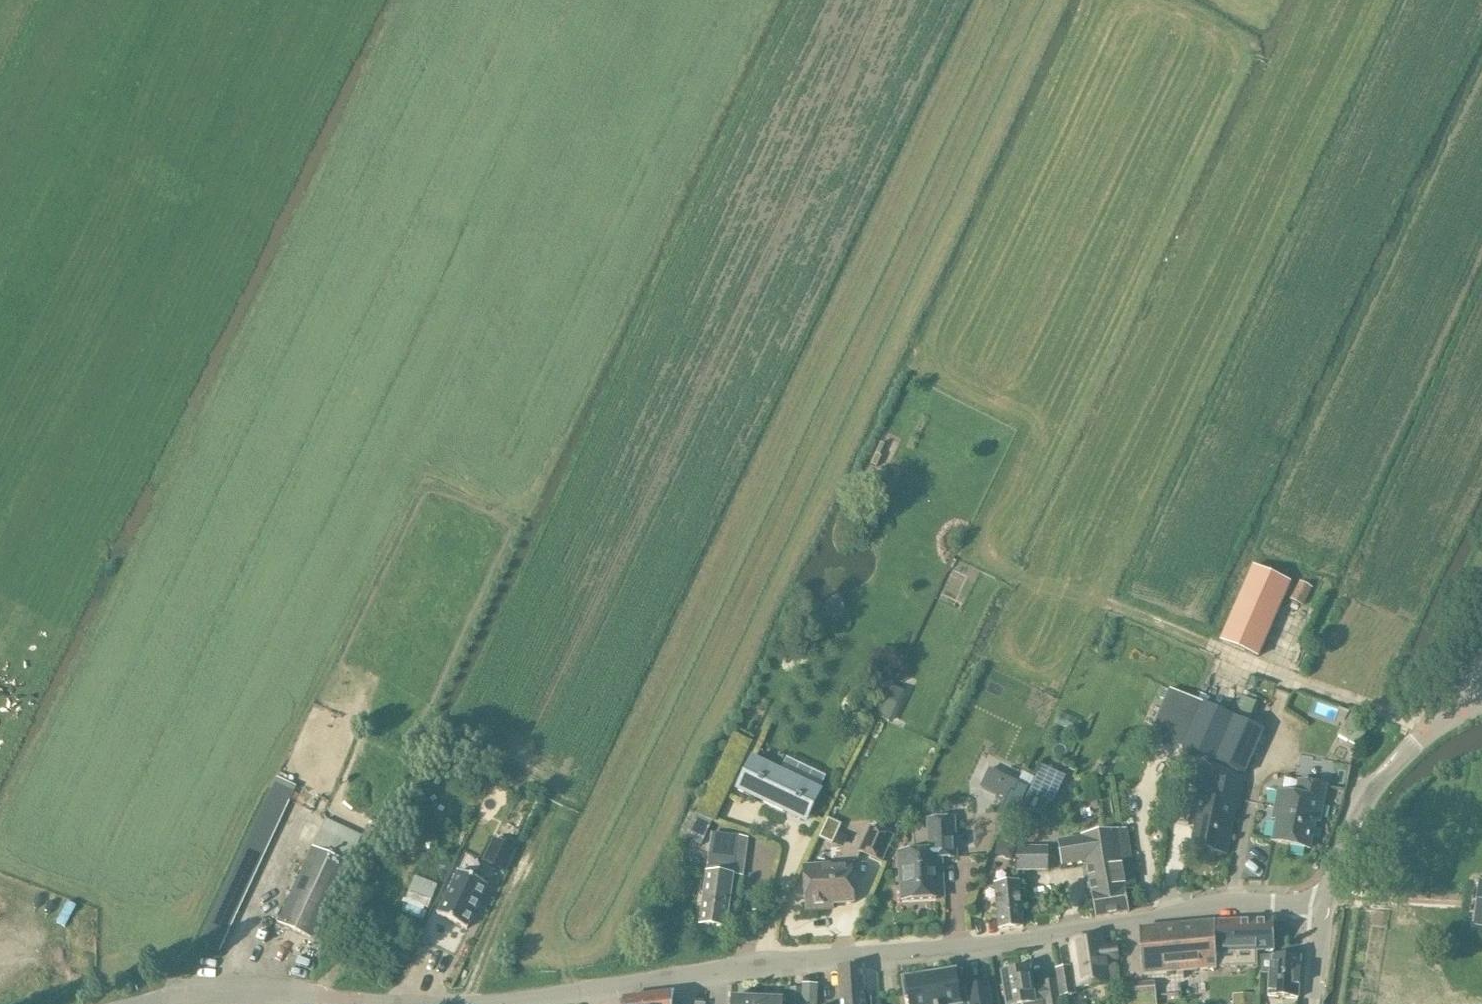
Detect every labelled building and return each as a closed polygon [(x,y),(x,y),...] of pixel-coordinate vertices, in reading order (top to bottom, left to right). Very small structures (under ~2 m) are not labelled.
[(1258,656),(1290,583),(1254,567),(1222,641),(1258,656)] [(1312,589),(1298,582),(1289,599),(1303,606),(1312,589)] [(1172,690),(1152,734),(1186,749),(1216,762),(1235,718),(1209,707),(1206,705),(1205,705),(1196,700),(1172,690)] [(1358,747),(1369,726),(1349,714),(1337,735),(1358,747)] [(822,791),(752,757),(736,790),(806,824),(822,791)] [(1099,766),(1096,773),(1102,776),(1106,769),(1099,766)] [(1014,792),(1019,780),(997,769),(990,785),(1007,794),(1009,789),(1014,792)] [(1052,802),(1064,777),(1048,769),(1036,794),(1052,802)] [(1238,809),(1242,787),(1212,781),(1207,801),(1195,799),(1192,815),(1198,816),(1191,847),(1225,854),(1234,808),(1238,809)] [(294,792),(273,782),(268,793),(289,802),(294,792)] [(1319,822),(1326,787),(1299,782),(1296,796),(1278,793),(1275,809),(1279,809),(1272,842),(1309,849),(1315,821),(1319,822)] [(1013,818),(1024,796),(1014,792),(1009,789),(999,812),(1013,818)] [(289,802),(268,793),(264,803),(284,812),(289,802)] [(284,812),(264,803),(259,814),(279,823),(284,812)] [(279,823),(259,814),(254,824),(274,834),(279,823)] [(695,816),(684,838),(702,846),(712,824),(695,816)] [(327,818),(312,849),(348,866),(362,836),(327,818)] [(941,862),(954,861),(951,818),(931,819),(932,850),(899,852),(902,900),(935,898),(934,871),(941,871),(941,862)] [(254,824),(249,835),(269,845),(274,834),(254,824)] [(882,861),(893,837),(870,826),(859,851),(882,861)] [(1088,869),(1092,895),(1105,892),(1103,879),(1107,878),(1103,855),(1125,851),(1121,830),(1082,837),(1083,839),(1057,843),(1062,867),(1087,862),(1088,869)] [(727,927),(739,835),(712,832),(700,924),(727,927)] [(249,835),(243,846),(264,856),(269,845),(249,835)] [(998,842),(994,855),(1012,859),(1016,847),(998,842)] [(497,854),(492,865),(505,871),(516,850),(502,844),(497,854)] [(243,846),(238,858),(258,868),(264,856),(243,846)] [(1049,847),(1016,847),(1016,870),(1048,870),(1049,847)] [(314,939),(348,866),(312,849),(278,922),(314,939)] [(1105,892),(1092,895),(1095,909),(1096,918),(1131,911),(1130,908),(1127,891),(1137,890),(1133,864),(1127,865),(1125,851),(1103,855),(1107,878),(1103,879),(1105,892)] [(238,858),(232,870),(252,881),(258,868),(238,858)] [(806,906),(854,903),(852,869),(804,872),(806,906)] [(227,880),(247,891),(252,881),(232,870),(227,880)] [(452,887),(435,925),(453,934),(478,881),(468,875),(460,889),(452,887)] [(999,929),(1023,927),(1019,879),(1014,879),(1014,883),(995,885),(999,929)] [(227,880),(223,890),(243,901),(247,891),(227,880)] [(1479,884),(1473,925),(1481,926),(1481,884),(1479,884)] [(223,890),(218,901),(238,910),(243,901),(223,890)] [(752,911),(763,913),(766,900),(755,898),(752,911)] [(218,901),(213,912),(233,921),(238,910),(218,901)] [(213,912),(208,922),(228,932),(233,921),(213,912)] [(1177,926),(1141,928),(1144,973),(1216,969),(1216,967),(1258,964),(1257,951),(1274,950),(1274,949),(1273,933),(1273,921),(1215,924),(1199,924),(1177,926)] [(203,932),(224,942),(228,932),(208,922),(203,932)] [(198,943),(219,952),(224,942),(203,932),(198,943)] [(1115,959),(1118,959),(1116,946),(1103,948),(1101,935),(1071,939),(1078,987),(1118,981),(1115,959)] [(403,947),(401,955),(409,957),(411,950),(403,947)] [(1298,998),(1301,956),(1273,954),(1269,973),(1268,996),(1298,998)] [(1075,994),(1074,988),(1071,968),(1056,970),(1060,990),(1061,997),(1075,994)] [(1056,981),(1042,984),(1042,987),(1033,988),(1030,969),(1002,973),(1007,1003),(1060,1003),(1056,981)] [(969,1002),(970,1003),(990,1003),(987,985),(967,988),(967,990),(958,991),(955,973),(921,979),(920,975),(902,978),(905,997),(909,996),(910,1003),(960,1003),(969,1002)] [(1155,981),(1122,984),(1123,995),(1156,992),(1155,981)] [(818,985),(804,984),(803,1003),(817,1003),(818,985)] [(804,988),(790,987),(789,1003),(803,1003),(804,988)] [(623,999),(623,1003),(673,1003),(674,994),(623,999)]
